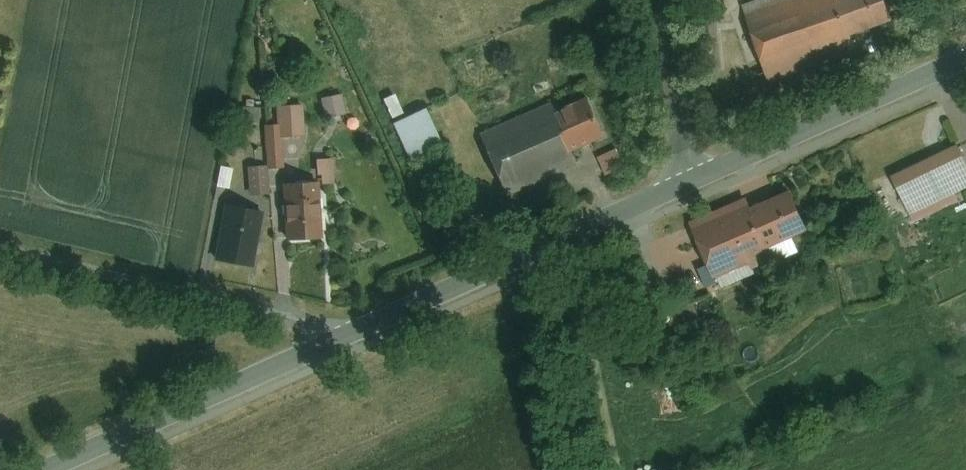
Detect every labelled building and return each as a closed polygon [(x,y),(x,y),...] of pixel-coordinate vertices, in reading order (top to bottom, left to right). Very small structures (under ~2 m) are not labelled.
[(752,18),(776,84),(865,52),(861,40),(909,22),(900,0),(849,0),(846,1),(846,0),(802,0),(752,18)] [(324,95),(327,116),(348,113),(345,92),(324,95)] [(385,97),(394,117),(406,112),(397,92),(385,97)] [(601,100),(567,116),(585,154),(619,139),(601,100)] [(562,104),(489,138),(515,194),(588,161),(585,154),(567,116),(562,104)] [(311,141),(307,107),(285,109),(287,128),(272,129),(276,173),(293,171),(290,143),(311,141)] [(424,111),(391,126),(408,163),(441,148),(424,111)] [(601,153),(606,173),(627,167),(622,148),(601,153)] [(965,193),(965,151),(901,182),(918,216),(965,193)] [(336,156),(318,157),(319,181),(337,180),(336,156)] [(271,164),(250,165),(252,193),(273,192),(271,164)] [(233,186),(235,166),(222,165),(220,185),(233,186)] [(288,185),(289,240),(328,240),(327,185),(288,185)] [(746,197),(689,224),(714,276),(814,229),(795,190),(752,210),(746,197)] [(226,204),(214,261),(253,270),(266,213),(226,204)]
